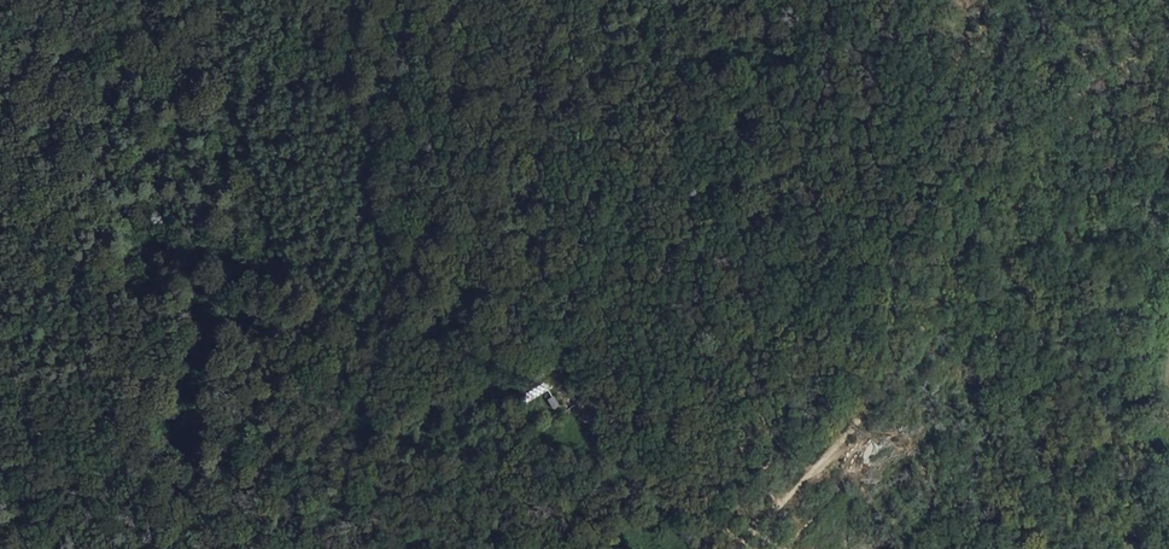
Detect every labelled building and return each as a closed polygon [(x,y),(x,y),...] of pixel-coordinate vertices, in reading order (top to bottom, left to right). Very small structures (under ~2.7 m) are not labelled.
[(878,447),(871,441),(863,451),(862,457),(862,462),(863,463),(866,463),(878,447)]
